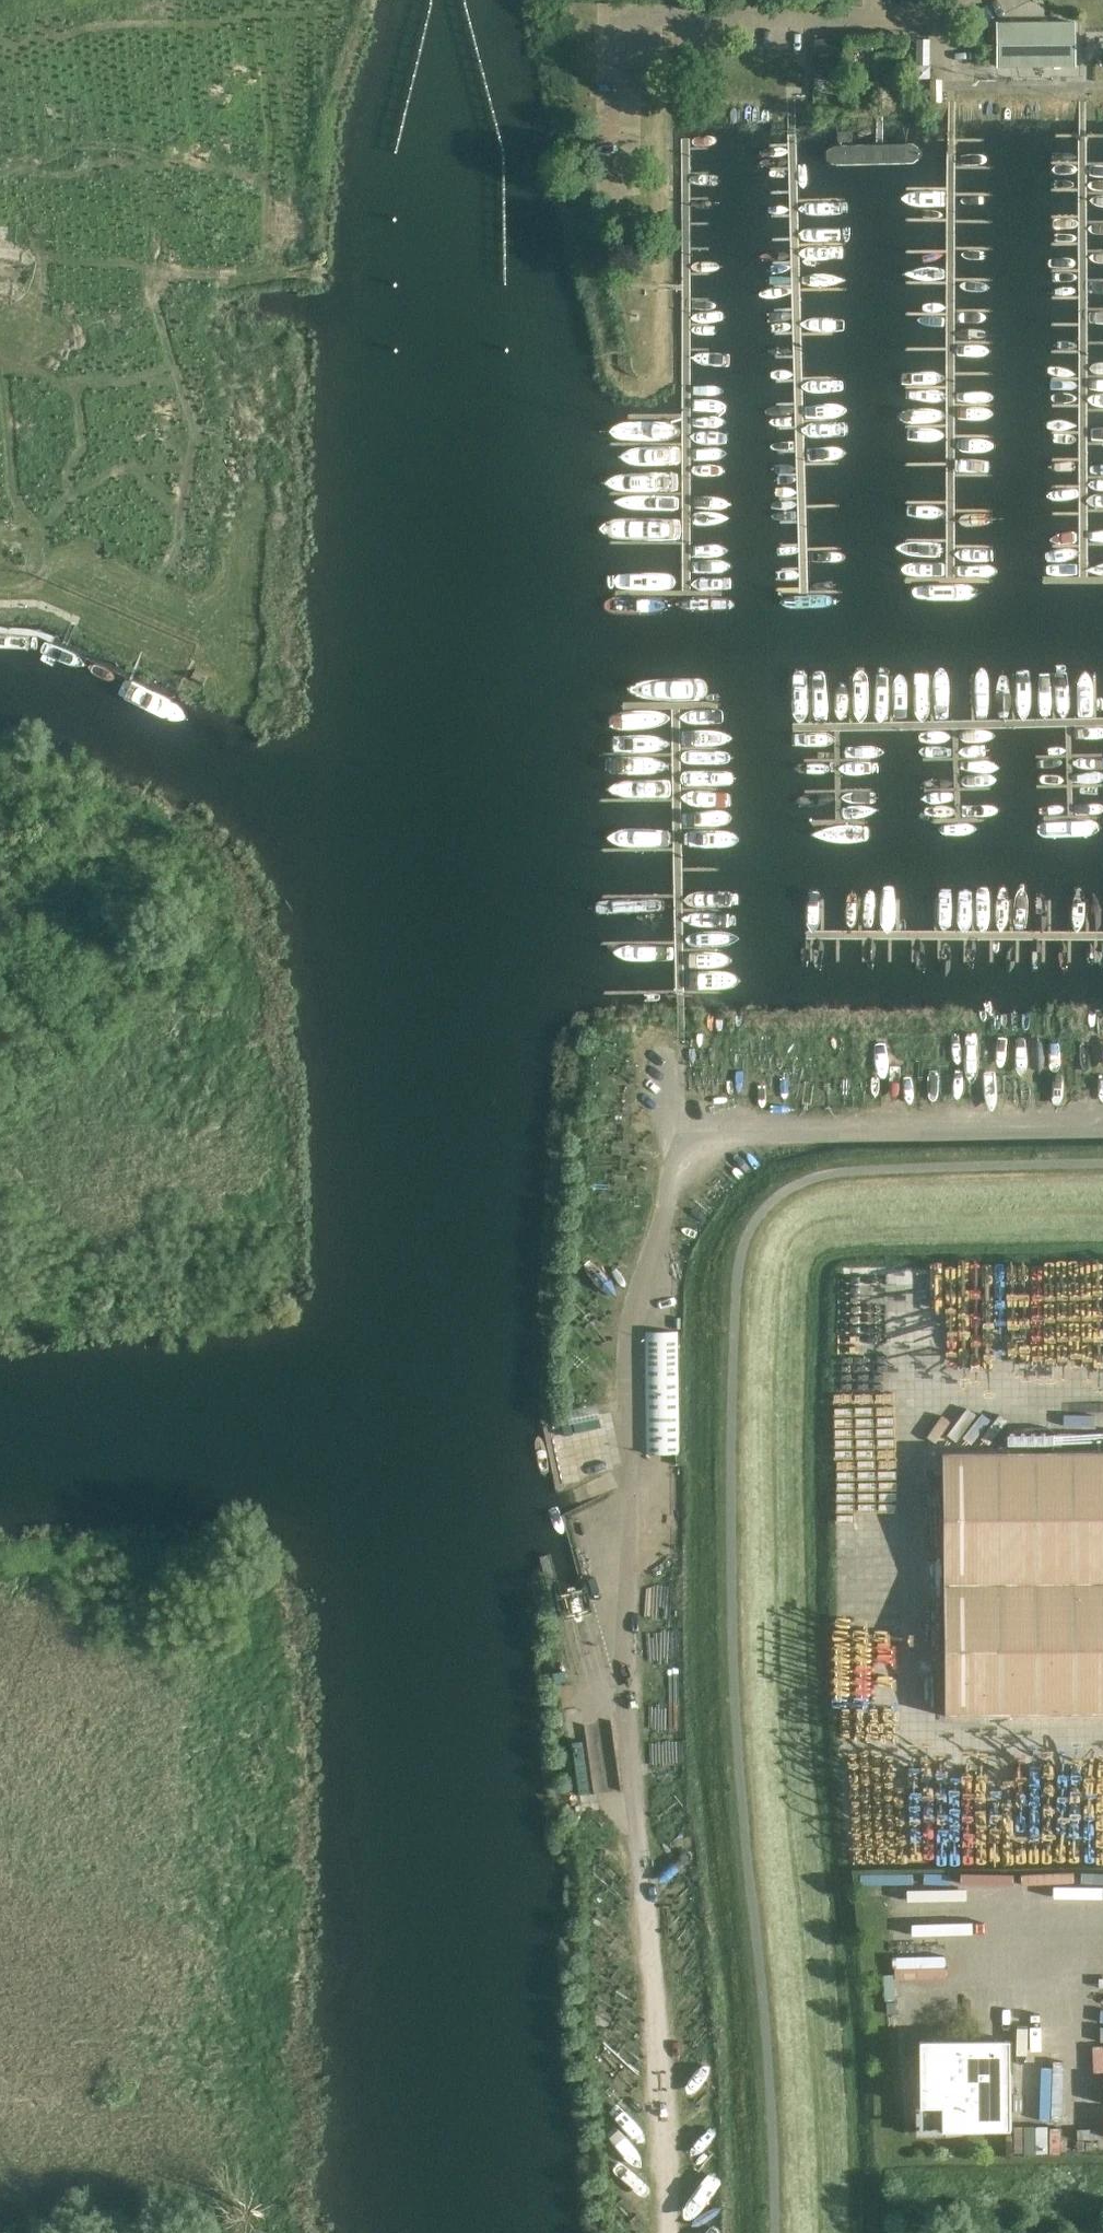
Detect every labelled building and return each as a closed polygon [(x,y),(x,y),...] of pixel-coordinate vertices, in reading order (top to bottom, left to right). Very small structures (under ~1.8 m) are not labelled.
[(1010,66),(1052,66),(1074,66),(1074,23),(997,24),(997,67),(1010,67),(1010,66)] [(815,40),(815,66),(814,78),(829,79),(829,90),(845,90),(846,40),(815,40)] [(913,92),(913,105),(926,105),(926,92),(913,92)] [(713,145),(693,146),(694,220),(714,219),(713,145)] [(663,1036),(650,1036),(650,1045),(650,1047),(664,1047),(664,1045),(663,1036)] [(645,1332),(647,1455),(680,1454),(678,1332),(645,1332)] [(942,1453),(945,1716),(1102,1715),(1102,1451),(942,1453)] [(920,2131),(1010,2130),(1009,2040),(919,2041),(920,2131)]
